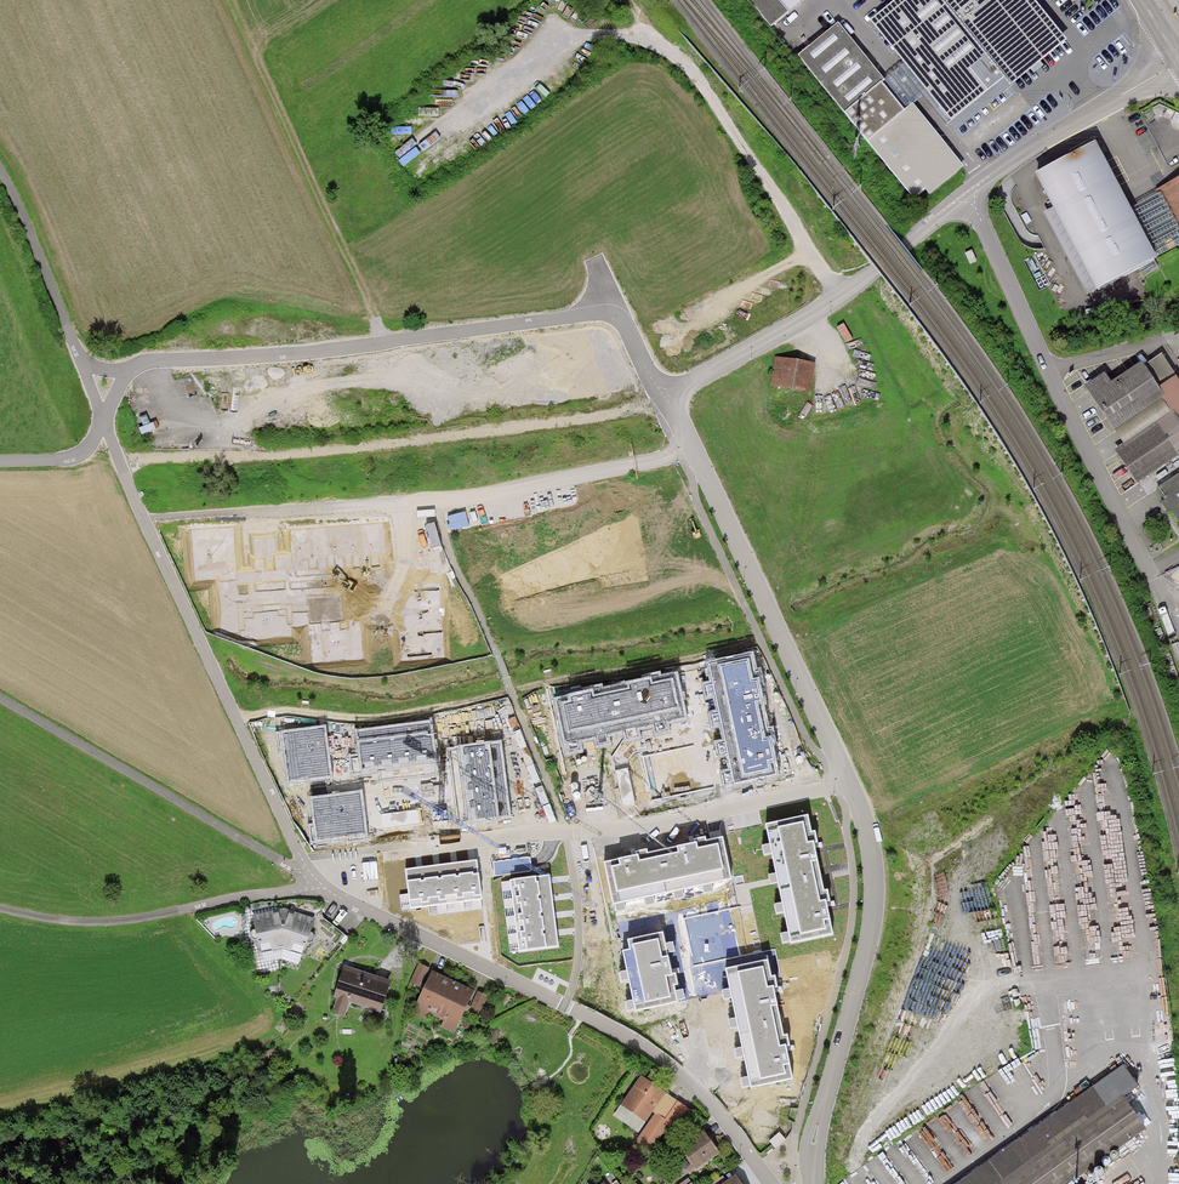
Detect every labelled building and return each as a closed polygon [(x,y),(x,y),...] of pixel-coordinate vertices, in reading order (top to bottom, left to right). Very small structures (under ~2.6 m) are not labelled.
[(778,0),(751,0),(772,26),(779,21),(788,13),(778,0)] [(866,26),(946,125),(999,83),(1008,95),(1064,51),(1023,0),(899,0),(866,26)] [(882,87),(834,29),(795,61),(911,201),(923,192),(928,198),(958,174),(905,110),(897,117),(877,92),(882,87)] [(1095,139),(1034,170),(1052,205),(1095,289),(1155,258),(1154,256),(1129,207),(1104,158),(1095,139)] [(1159,185),(1162,191),(1178,224),(1178,175),(1159,185)] [(1162,191),(1129,207),(1154,256),(1178,243),(1178,224),(1162,191)] [(1095,289),(1052,205),(1043,209),(1086,293),(1095,289)] [(1163,355),(1143,367),(1140,362),(1111,381),(1105,371),(1084,384),(1123,446),(1117,450),(1137,481),(1178,454),(1178,381),(1163,355)] [(813,368),(774,359),(767,389),(806,398),(813,368)] [(1160,484),(1167,496),(1160,500),(1167,510),(1169,508),(1178,524),(1178,472),(1160,484)] [(233,528),(184,534),(189,580),(238,575),(237,563),(234,540),(233,528)] [(295,534),(297,572),(385,567),(382,528),(371,529),(356,530),(336,531),(318,532),(306,533),(295,534)] [(442,647),(441,633),(441,617),(441,600),(440,585),(402,585),(403,657),(442,657),(442,647)] [(252,597),(240,598),(243,645),(292,641),(288,594),(276,595),(252,597)] [(310,618),(313,665),(362,661),(359,614),(346,615),(322,617),(310,618)] [(751,655),(709,664),(714,684),(720,683),(723,693),(715,694),(726,747),(733,746),(735,755),(727,757),(732,778),(739,777),(741,786),(776,779),(769,746),(773,745),(772,740),(770,734),(767,735),(757,687),(761,685),(759,674),(758,671),(755,672),(751,655)] [(589,695),(557,702),(564,737),(576,734),(578,741),(597,737),(596,730),(605,728),(607,735),(656,725),(654,718),(664,716),(666,723),(685,719),(676,676),(659,680),(658,677),(652,678),(647,679),(648,683),(600,693),(599,689),(594,690),(588,691),(589,695)] [(359,734),(364,773),(436,764),(431,725),(421,726),(403,728),(384,730),(369,732),(359,734)] [(277,735),(279,751),(281,764),(283,782),(331,777),(326,730),(277,735)] [(507,808),(505,790),(502,772),(501,757),(499,745),(460,750),(468,821),(508,816),(507,808)] [(366,839),(361,792),(312,797),(317,844),(330,843),(348,841),(366,839)] [(778,878),(819,869),(814,844),(817,843),(816,838),(815,832),(811,832),(808,816),(766,825),(770,844),(777,843),(779,853),(773,854),(778,878)] [(670,850),(678,891),(703,886),(701,880),(711,877),(712,884),(732,880),(723,838),(706,841),(705,838),(699,839),(694,840),(695,844),(670,850)] [(653,897),(678,891),(670,850),(647,855),(646,850),(640,851),(635,852),(636,856),(604,863),(611,898),(623,896),(625,903),(644,899),(643,891),(652,889),(653,897)] [(467,862),(446,864),(430,866),(412,869),(405,870),(409,909),(481,900),(476,861),(467,862)] [(824,891),(819,869),(778,878),(784,904),(790,902),(792,911),(784,913),(789,935),(796,933),(798,943),(833,935),(826,902),(830,902),(828,896),(827,890),(824,891)] [(557,940),(555,923),(553,906),(551,888),(549,876),(510,880),(519,952),(558,947),(557,940)] [(284,909),(252,916),(260,953),(272,950),(272,951),(282,949),(284,909)] [(314,920),(284,909),(282,949),(302,956),(314,920)] [(671,975),(663,933),(627,940),(629,951),(623,952),(627,973),(634,971),(636,979),(629,981),(633,1002),(640,1001),(642,1010),(678,1003),(674,986),(678,985),(677,980),(675,974),(671,975)] [(737,1025),(779,1016),(773,988),(776,987),(775,980),(774,976),(771,977),(767,960),(725,969),(729,989),(736,987),(738,997),(731,998),(737,1025)] [(419,988),(428,968),(417,963),(408,983),(419,988)] [(390,981),(343,965),(333,995),(338,997),(332,1013),(343,1017),(349,1002),(380,1012),(390,981)] [(451,981),(430,972),(411,1016),(432,1025),(451,981)] [(472,990),(451,981),(432,1025),(453,1034),(472,990)] [(479,1016),(488,996),(477,991),(468,1011),(479,1016)] [(783,1035),(779,1016),(737,1025),(742,1048),(749,1047),(751,1056),(744,1057),(748,1079),(755,1077),(757,1087),(792,1079),(785,1047),(789,1046),(788,1040),(786,1035),(783,1035)] [(958,1183),(1072,1183),(1141,1135),(1118,1103),(1135,1090),(1119,1069),(958,1183)] [(664,1094),(640,1078),(614,1117),(637,1133),(652,1112),(664,1094)] [(692,1113),(664,1094),(652,1112),(655,1113),(636,1142),(651,1152),(668,1126),(678,1133),(692,1113)] [(719,1153),(703,1132),(680,1149),(685,1156),(676,1163),(685,1175),(695,1168),(696,1170),(719,1153)] [(736,1176),(724,1183),(741,1183),(736,1176)]
